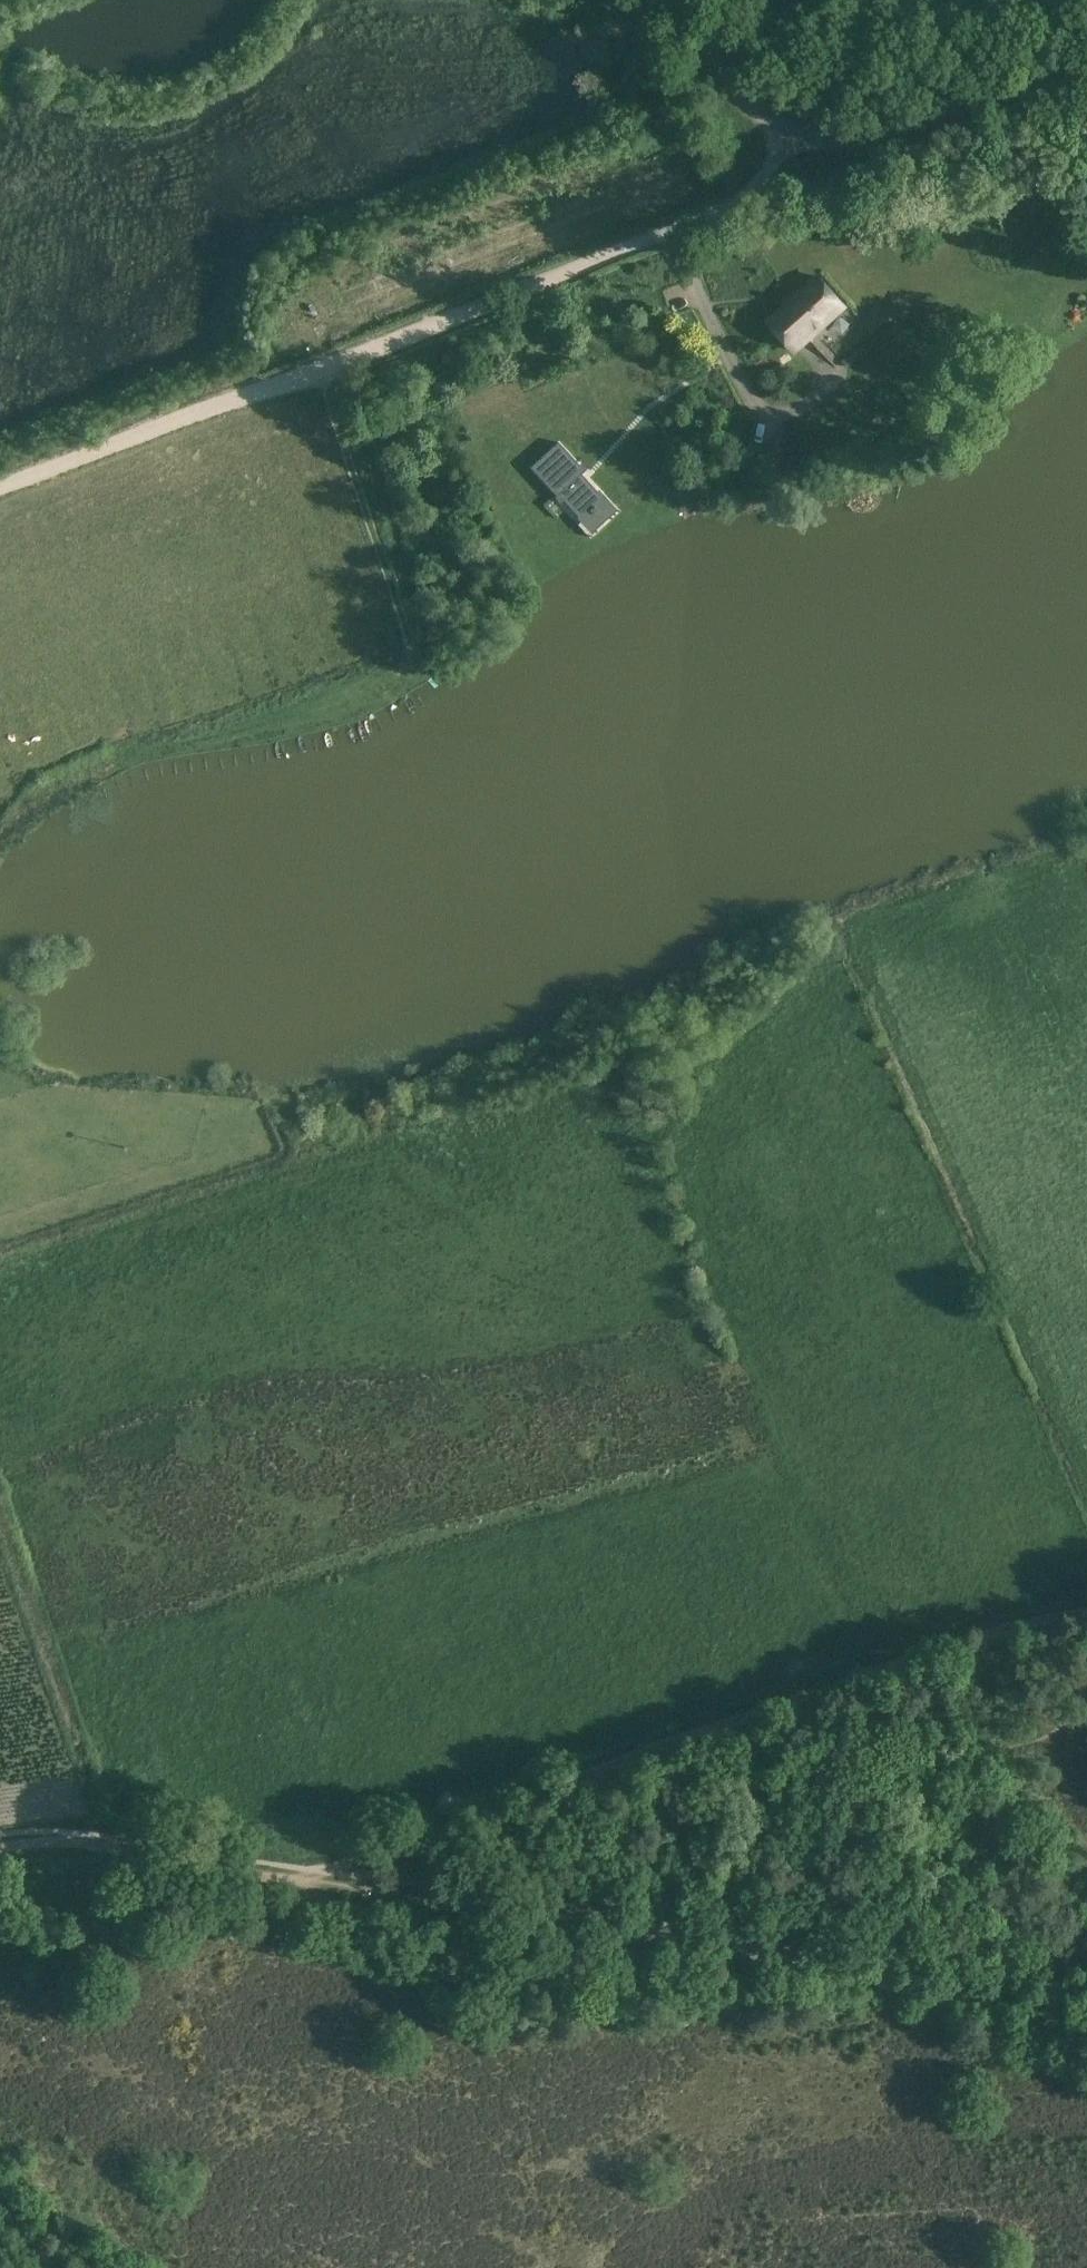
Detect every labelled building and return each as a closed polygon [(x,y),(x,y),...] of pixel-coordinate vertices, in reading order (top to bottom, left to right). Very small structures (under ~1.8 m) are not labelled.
[(844,304),(821,280),(771,327),(794,351),(844,304)] [(597,491),(576,467),(579,464),(559,442),(531,468),(557,496),(558,494),(578,516),(583,521),(591,512),(593,514),(598,510),(596,508),(605,500),(597,491)]
